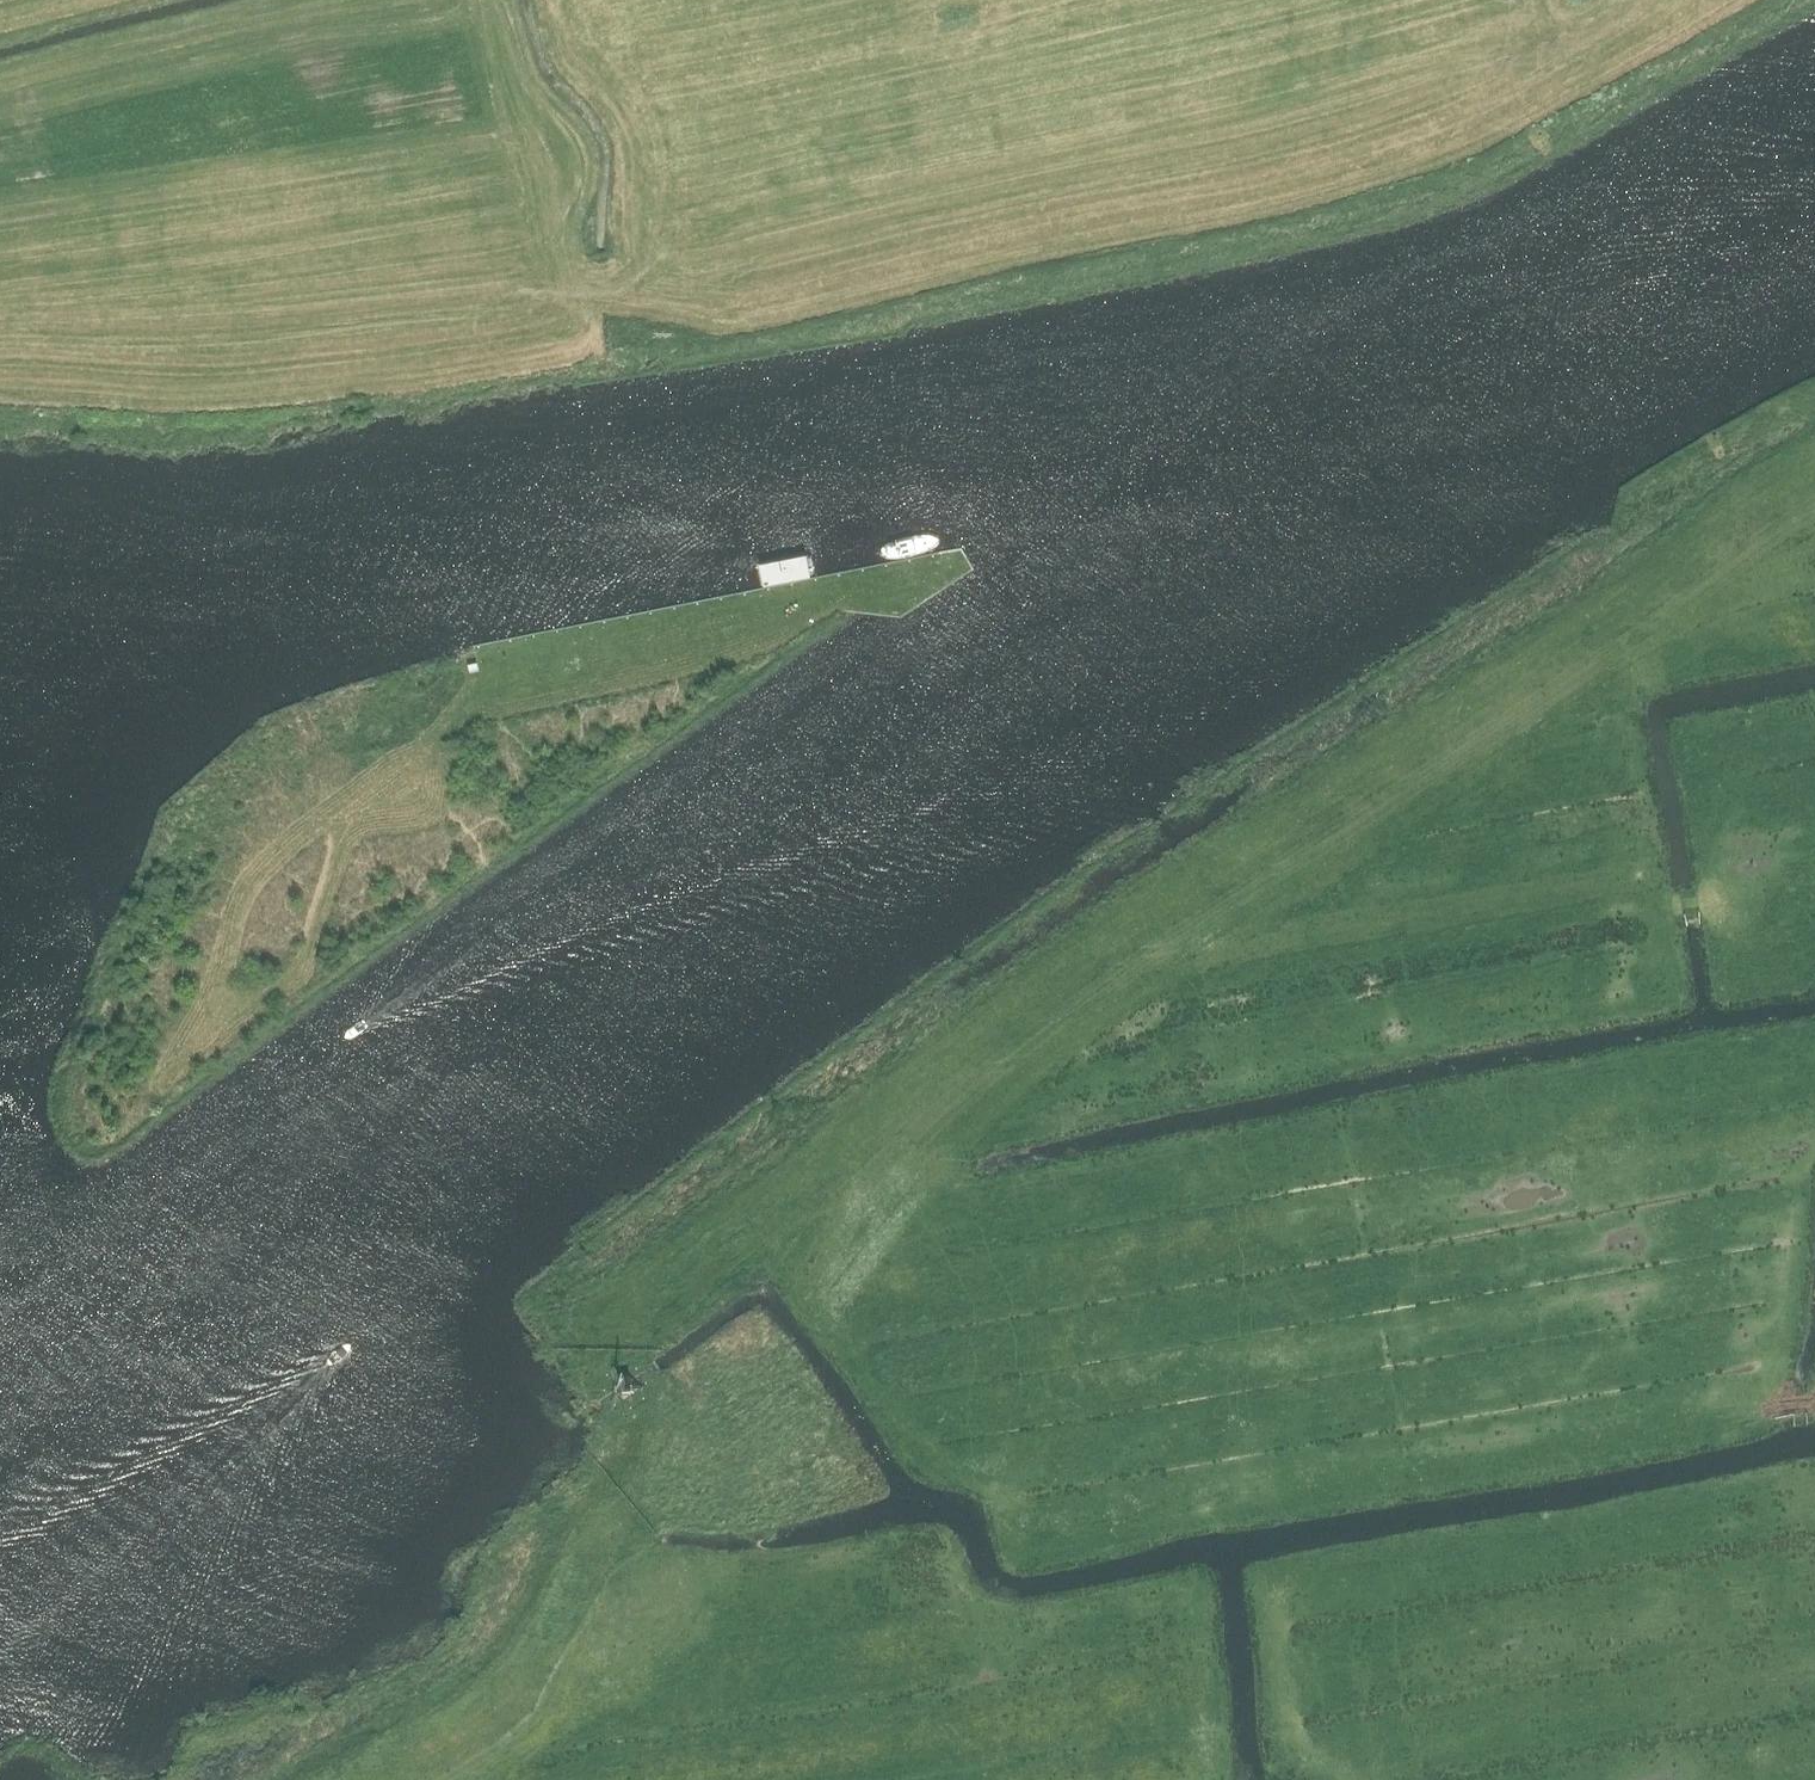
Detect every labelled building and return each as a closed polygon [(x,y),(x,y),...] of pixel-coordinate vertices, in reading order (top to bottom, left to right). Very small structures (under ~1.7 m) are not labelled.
[(623,1398),(637,1390),(629,1377),(616,1385),(623,1398)]
